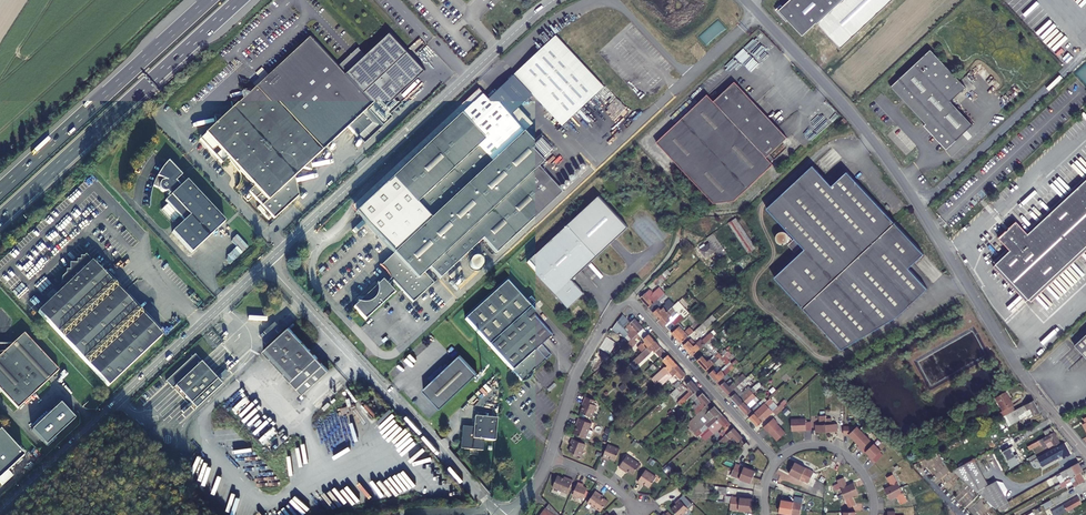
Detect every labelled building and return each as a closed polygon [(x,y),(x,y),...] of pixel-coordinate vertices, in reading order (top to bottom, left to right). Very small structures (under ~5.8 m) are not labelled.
[(783,7),(781,5),(776,10),(787,21),(788,20),(803,36),(817,23),(841,48),(893,0),(790,0),(783,7)] [(308,168),(310,166),(309,158),(346,123),(366,145),(394,119),(391,116),(404,105),(398,99),(429,70),(393,33),(368,56),(361,47),(342,66),(314,36),(255,93),(248,91),(247,93),(248,99),(239,107),(233,106),(231,107),(233,113),(224,122),(217,121),(215,122),(217,129),(207,138),(219,151),(213,156),(217,160),(223,156),(256,190),(251,195),(273,217),(297,194),(292,174),(301,166),(308,168)] [(557,35),(515,73),(564,125),(605,86),(557,35)] [(924,126),(946,150),(973,125),(951,102),(966,88),(931,50),(891,87),(920,119),(924,116),(929,121),(924,126)] [(256,87),(269,74),(262,67),(256,72),(260,77),(253,83),(256,87)] [(707,94),(665,134),(657,141),(714,201),(728,201),(735,200),(749,187),(773,165),(767,157),(788,138),(735,82),(714,101),(712,99),(708,96),(707,94)] [(487,95),(395,182),(432,219),(394,254),(381,266),(386,269),(390,278),(386,282),(383,279),(366,296),(363,296),(363,299),(355,306),(365,319),(395,292),(388,284),(393,280),(413,302),(434,282),(424,272),(430,267),(439,278),(482,238),(496,253),(564,188),(539,163),(545,157),(487,95)] [(172,233),(191,254),(225,223),(187,181),(186,182),(181,177),(182,176),(168,162),(166,163),(161,170),(157,177),(153,185),(153,186),(159,190),(160,190),(161,191),(162,192),(163,193),(165,193),(167,193),(167,192),(169,194),(167,196),(169,198),(165,202),(184,222),(172,233)] [(895,223),(862,187),(847,171),(832,186),(813,165),(767,209),(793,236),(805,249),(775,277),(804,308),(842,350),(897,317),(928,288),(909,268),(924,254),(895,223)] [(1003,242),(1010,250),(1004,256),(995,264),(998,267),(1029,299),(1085,246),(1085,179),(1055,209),(1028,233),(1023,229),(1016,221),(1010,227),(1005,231),(999,237),(1003,242)] [(358,214),(394,254),(432,219),(395,182),(358,214)] [(599,197),(568,225),(598,256),(628,228),(599,197)] [(729,222),(746,254),(755,249),(737,217),(729,222)] [(598,256),(568,225),(527,263),(569,308),(585,293),(572,280),(598,256)] [(722,249),(715,240),(711,242),(718,252),(722,249)] [(788,245),(794,252),(799,248),(793,241),(788,245)] [(710,243),(706,246),(701,250),(700,250),(706,258),(716,251),(710,243)] [(481,249),(478,249),(476,249),(474,251),(472,253),(472,255),(472,258),(474,260),(476,261),(478,262),(481,261),(483,260),(484,258),(485,255),(484,253),(483,251),(481,249)] [(78,262),(78,264),(70,264),(70,271),(67,271),(67,275),(63,278),(63,284),(69,284),(39,312),(110,386),(163,336),(127,298),(130,295),(121,286),(119,289),(103,273),(103,268),(98,268),(98,263),(93,263),(92,264),(91,264),(91,259),(87,256),(85,258),(81,258),(81,262),(78,262)] [(661,296),(667,291),(664,289),(663,290),(659,286),(658,286),(651,281),(646,286),(649,289),(652,287),(658,293),(656,296),(654,294),(652,295),(648,291),(640,298),(649,307),(661,296)] [(465,320),(521,382),(522,382),(523,382),(525,381),(526,381),(527,380),(528,379),(529,379),(527,377),(548,358),(538,348),(554,334),(506,282),(465,320)] [(669,289),(667,291),(661,296),(667,302),(674,295),(669,289)] [(684,300),(682,298),(672,307),(659,319),(670,330),(678,323),(684,317),(689,313),(680,303),(684,300)] [(659,319),(672,307),(670,304),(668,305),(666,303),(662,307),(661,305),(660,306),(657,303),(650,309),(659,319)] [(1085,311),(1085,309),(1081,304),(1067,317),(1069,319),(1076,313),(1080,317),(1085,311)] [(629,322),(622,314),(617,320),(623,327),(629,322)] [(687,320),(684,317),(678,323),(681,326),(687,320)] [(631,339),(643,328),(635,319),(629,324),(632,328),(629,331),(628,330),(626,331),(627,332),(626,333),(631,339)] [(623,327),(617,320),(614,325),(622,335),(626,331),(623,327)] [(326,363),(291,327),(265,350),(301,386),(326,363)] [(631,339),(626,344),(631,348),(633,346),(636,343),(634,340),(637,337),(639,340),(641,337),(643,340),(641,342),(642,343),(637,347),(641,352),(654,340),(649,334),(643,328),(631,339)] [(672,332),(681,343),(692,333),(689,330),(686,333),(685,331),(683,333),(677,328),(672,332)] [(698,329),(692,334),(695,337),(701,332),(698,329)] [(707,341),(714,335),(711,331),(702,340),(701,339),(696,343),(691,338),(683,345),(693,355),(704,344),(707,341)] [(19,408),(61,369),(27,332),(17,342),(0,341),(0,387),(19,408)] [(1075,345),(1085,357),(1085,335),(1075,345)] [(654,340),(641,352),(631,362),(635,366),(653,350),(660,358),(666,353),(654,340)] [(697,360),(706,370),(711,366),(715,363),(722,357),(707,341),(704,344),(715,357),(711,360),(710,359),(707,361),(702,356),(697,360)] [(1029,358),(1042,346),(1040,343),(1026,356),(1029,358)] [(1037,352),(1040,355),(1046,348),(1042,345),(1037,352)] [(1078,353),(1067,365),(1069,367),(1080,356),(1078,353)] [(196,355),(167,382),(173,389),(176,387),(180,392),(195,409),(222,384),(206,367),(202,363),(203,362),(196,355)] [(652,380),(656,384),(666,375),(677,365),(668,355),(663,360),(668,365),(666,367),(665,367),(652,380)] [(723,355),(722,357),(715,363),(718,366),(723,361),(726,365),(717,373),(711,366),(706,370),(717,382),(734,367),(723,355)] [(423,390),(440,409),(477,375),(460,356),(423,390)] [(686,375),(677,365),(666,375),(667,376),(666,378),(667,379),(672,375),(673,376),(676,374),(681,379),(686,375)] [(720,385),(728,394),(737,386),(746,378),(743,374),(737,379),(729,386),(725,381),(720,385)] [(750,381),(746,378),(737,386),(728,394),(739,405),(753,393),(757,389),(754,386),(751,389),(749,387),(743,393),(740,390),(750,381)] [(691,396),(699,389),(691,380),(686,385),(689,387),(687,389),(689,392),(678,402),(681,405),(691,396)] [(672,392),(676,388),(670,382),(666,385),(672,392)] [(682,383),(676,388),(680,392),(686,387),(682,383)] [(683,395),(676,388),(672,392),(678,399),(683,395)] [(707,405),(711,401),(699,389),(691,396),(696,402),(693,405),(690,407),(697,414),(707,405)] [(1007,392),(996,398),(1003,411),(1001,413),(1003,416),(1011,412),(1015,410),(1012,406),(1014,405),(1007,392)] [(760,407),(763,404),(753,393),(739,405),(747,414),(752,410),(750,408),(756,402),(760,407)] [(581,412),(592,417),(597,404),(595,403),(596,399),(586,395),(582,404),(584,405),(581,412)] [(1033,400),(1015,410),(1011,412),(1013,417),(1027,409),(1028,410),(1030,409),(1034,415),(1040,412),(1033,400)] [(760,407),(749,417),(757,426),(775,411),(778,414),(785,408),(782,404),(774,411),(766,402),(764,404),(763,404),(760,407)] [(60,404),(32,430),(44,444),(73,418),(60,404)] [(706,414),(711,409),(707,405),(697,414),(695,416),(693,418),(686,424),(698,437),(701,434),(697,429),(700,427),(704,431),(708,427),(705,424),(710,419),(706,414)] [(715,406),(711,409),(706,414),(710,419),(705,424),(708,427),(722,414),(715,406)] [(816,432),(827,431),(826,415),(826,409),(819,410),(820,425),(815,425),(816,432)] [(728,433),(734,427),(722,414),(708,427),(714,433),(723,425),(726,428),(725,429),(728,433)] [(832,415),(826,415),(827,431),(838,431),(837,424),(832,424),(832,415)] [(353,424),(350,425),(348,416),(336,419),(339,435),(346,434),(345,429),(353,428),(353,424)] [(461,449),(483,451),(484,438),(495,439),(497,419),(475,417),(474,428),(463,427),(461,449)] [(578,425),(574,433),(586,438),(592,423),(579,418),(576,425),(578,425)] [(770,421),(763,427),(767,431),(768,430),(777,441),(785,433),(776,423),(777,422),(773,418),(770,421)] [(791,430),(811,430),(811,422),(805,422),(805,419),(791,419),(791,430)] [(734,427),(728,433),(720,440),(723,444),(729,439),(733,436),(734,437),(730,440),(735,445),(743,437),(734,427)] [(1046,436),(1053,432),(1051,427),(1043,431),(1046,436)] [(7,471),(24,455),(0,430),(0,478),(7,471)] [(1053,432),(1046,436),(1027,446),(1029,450),(1041,443),(1044,447),(1047,446),(1048,448),(1054,445),(1054,446),(1060,443),(1054,431),(1053,432)] [(857,450),(861,454),(871,444),(860,433),(858,435),(855,432),(852,435),(861,445),(857,450)] [(586,444),(572,438),(571,442),(573,443),(569,451),(581,456),(586,444)] [(1070,455),(1064,443),(1044,454),(1037,458),(1042,466),(1060,456),(1062,459),(1064,458),(1064,459),(1070,455)] [(620,449),(608,444),(603,457),(607,459),(608,457),(616,461),(620,449)] [(871,444),(861,454),(865,458),(870,453),(877,460),(882,454),(871,444)] [(726,448),(728,451),(720,458),(723,461),(734,451),(729,445),(726,448)] [(922,463),(937,480),(948,471),(933,453),(922,463)] [(626,470),(633,474),(640,464),(627,455),(619,467),(625,471),(626,470)] [(975,458),(953,469),(977,492),(978,491),(989,485),(975,458)] [(731,460),(728,467),(733,469),(753,476),(756,470),(731,460)] [(794,462),(791,469),(811,478),(814,471),(794,462)] [(1075,472),(1076,475),(1080,473),(1083,471),(1078,463),(1065,470),(1068,476),(1075,472)] [(751,483),(753,476),(733,469),(731,475),(751,483)] [(811,478),(791,469),(788,475),(808,484),(811,478)] [(643,483),(650,487),(656,477),(646,470),(638,482),(641,484),(643,483)] [(1068,476),(1065,470),(1060,473),(1065,481),(1069,479),(1068,476)] [(7,471),(0,478),(0,483),(2,485),(12,476),(7,471)] [(884,489),(887,495),(900,488),(896,480),(899,478),(896,473),(887,478),(891,485),(884,489)] [(1065,481),(1059,484),(1062,488),(1066,485),(1066,484),(1071,481),(1074,487),(1085,481),(1080,473),(1076,475),(1069,479),(1065,481)] [(558,475),(553,487),(568,493),(573,480),(566,477),(565,478),(558,475)] [(839,485),(843,494),(856,488),(854,482),(847,485),(844,477),(834,482),(836,486),(839,485)] [(1008,502),(1009,502),(997,481),(989,485),(978,491),(995,509),(999,507),(1008,502)] [(582,483),(578,482),(573,495),(583,499),(588,488),(582,485),(582,483)] [(715,486),(714,493),(726,495),(727,488),(715,486)] [(858,494),(856,488),(843,494),(848,508),(855,505),(852,497),(858,494)] [(900,488),(887,495),(890,500),(896,496),(901,504),(907,501),(900,488)] [(596,490),(588,502),(601,511),(608,501),(601,496),(602,495),(596,490)] [(731,496),(730,503),(751,505),(752,498),(731,496)] [(1082,504),(1078,497),(1051,512),(1053,514),(1062,514),(1082,504)] [(676,502),(677,503),(671,509),(677,514),(683,514),(689,509),(679,499),(676,502)] [(782,500),(780,506),(801,510),(802,504),(782,500)] [(1050,500),(1043,504),(1045,509),(1053,505),(1050,500)] [(1008,502),(999,507),(1002,511),(1010,506),(1008,502)] [(549,503),(540,514),(560,514),(549,503)] [(751,505),(730,503),(729,509),(751,512),(751,505)] [(780,506),(779,513),(791,514),(800,514),(801,510),(780,506)] [(982,506),(971,514),(972,514),(988,514),(982,506)]
